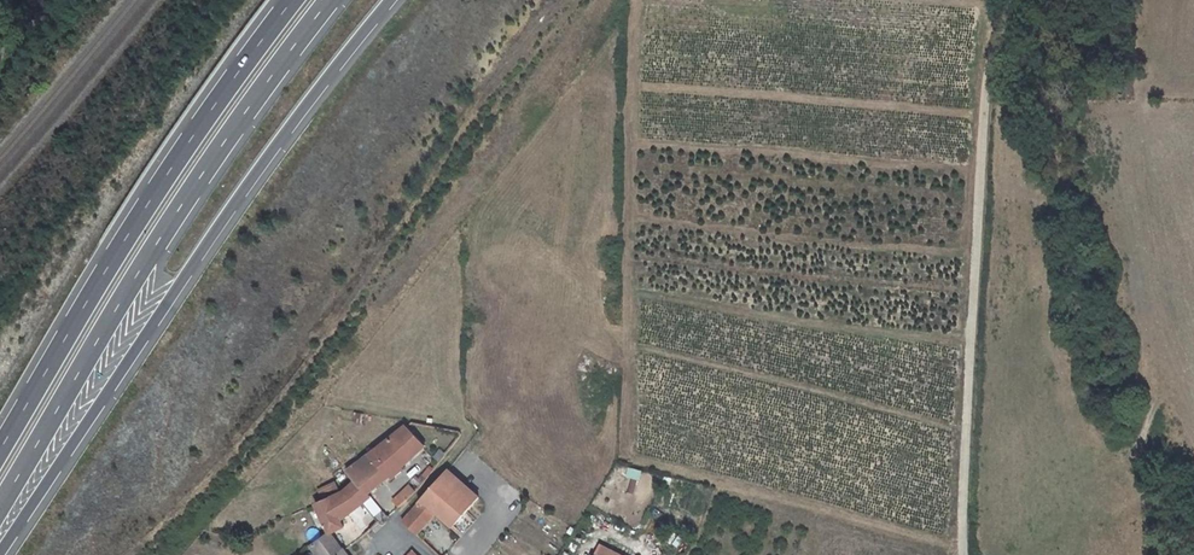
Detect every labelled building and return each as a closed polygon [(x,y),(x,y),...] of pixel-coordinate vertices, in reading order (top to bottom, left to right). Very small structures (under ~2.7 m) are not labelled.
[(362,423),(364,414),(355,412),(353,421),(362,423)] [(348,473),(356,483),(368,493),(390,477),(393,475),(399,469),(401,471),(404,469),(402,467),(398,462),(404,456),(409,461),(425,446),(406,427),(348,473)] [(434,458),(440,462),(447,454),(441,450),(434,458)] [(398,462),(402,467),(409,461),(404,456),(398,462)] [(422,475),(426,479),(434,470),(429,467),(422,475)] [(438,482),(422,500),(426,503),(454,527),(479,498),(455,477),(448,471),(438,482)] [(318,489),(322,498),(340,489),(336,481),(318,489)] [(364,503),(371,497),(368,493),(356,483),(345,492),(317,506),(330,533),(343,527),(340,521),(364,503)] [(394,501),(399,507),(415,491),(410,486),(394,501)] [(415,533),(416,534),(433,515),(424,506),(419,502),(403,522),(415,533)] [(292,516),(297,525),(309,520),(303,510),(292,516)] [(380,522),(385,520),(388,518),(383,511),(375,517),(379,522),(380,522)] [(292,516),(281,522),(286,532),(297,526),(297,525),(292,516)] [(310,540),(313,544),(326,535),(323,531),(310,540)] [(313,544),(311,546),(318,554),(347,554),(344,551),(335,539),(333,540),(328,533),(326,535),(313,544)] [(367,541),(363,536),(355,543),(359,548),(367,541)] [(598,554),(619,554),(603,547),(598,554)]
